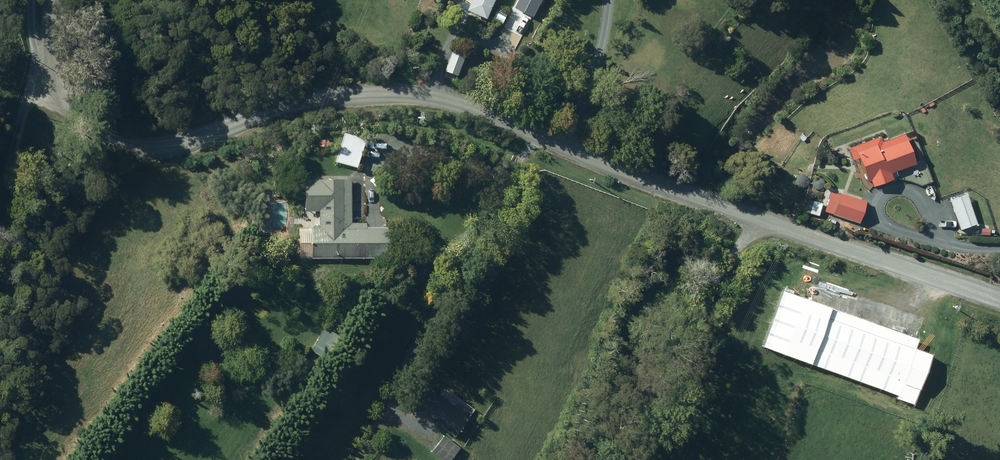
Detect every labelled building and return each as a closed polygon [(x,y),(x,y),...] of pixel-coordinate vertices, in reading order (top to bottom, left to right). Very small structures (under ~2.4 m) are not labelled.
[(464,10),(483,19),(493,0),(468,0),(464,10)] [(511,8),(532,19),(542,0),(516,0),(511,8)] [(466,53),(453,48),(444,71),(457,76),(466,53)] [(368,134),(343,126),(333,159),(358,167),(368,134)] [(904,133),(880,141),(878,135),(845,146),(849,157),(856,155),(867,188),(895,178),(892,170),(914,163),(904,133)] [(297,206),(296,258),(387,260),(388,223),(351,222),(352,180),(303,179),(303,207),(297,206)] [(866,200),(831,190),(824,211),(859,222),(866,200)] [(918,319),(767,268),(749,322),(899,373),(918,319)] [(466,416),(426,386),(411,405),(453,436),(466,416)] [(459,447),(442,435),(429,452),(440,459),(449,459),(459,447)]
